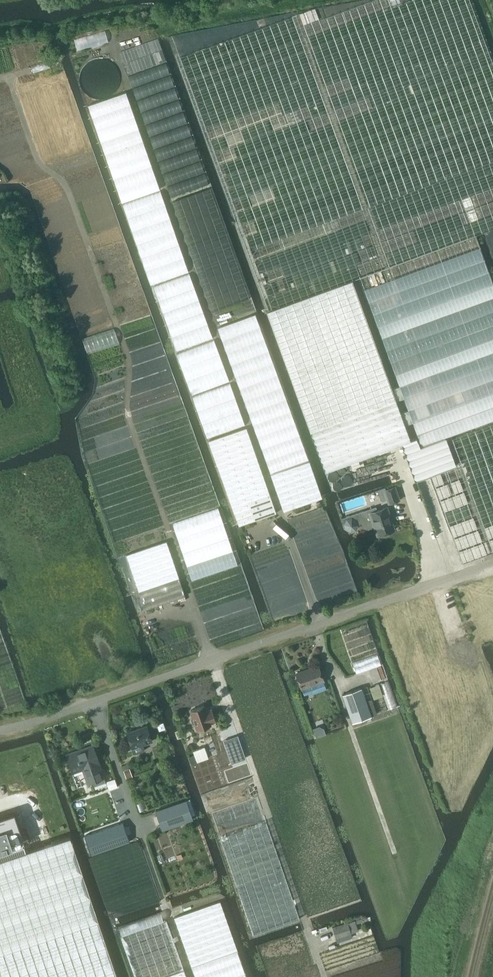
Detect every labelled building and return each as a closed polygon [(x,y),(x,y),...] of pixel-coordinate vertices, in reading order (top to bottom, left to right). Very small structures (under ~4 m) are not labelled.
[(115,77),(115,73),(114,69),(112,66),(110,63),(107,61),(104,59),(100,58),(96,57),(91,58),(87,59),(84,61),(81,63),(79,66),(77,69),(76,73),(76,77),(76,80),(77,84),(80,88),(82,90),(85,93),(87,94),(91,96),(95,96),(98,96),(102,95),(105,94),(109,91),(112,88),(113,85),(115,81),(115,77)] [(360,277),(399,385),(391,388),(358,296),(352,280),(352,279),(266,310),(324,471),(401,443),(414,480),(417,479),(418,479),(420,478),(428,475),(429,475),(455,465),(444,437),(492,420),(492,285),(475,235),(360,277)] [(245,427),(208,440),(238,525),(275,512),(245,427)] [(269,474),(282,511),(320,497),(308,460),(269,474)] [(398,499),(394,486),(384,489),(388,503),(398,499)] [(358,525),(372,520),(376,535),(381,533),(384,535),(387,533),(389,531),(392,530),(387,516),(389,515),(386,506),(373,511),(371,508),(342,517),(346,529),(350,531),(356,529),(358,525)] [(144,609),(164,602),(184,595),(166,540),(126,554),(144,609)] [(295,672),(300,687),(322,680),(317,665),(295,672)] [(383,695),(379,684),(369,687),(373,699),(383,695)] [(360,687),(341,694),(351,722),(371,715),(377,713),(372,699),(366,701),(360,687)] [(205,711),(203,705),(190,710),(192,717),(190,718),(192,724),(194,723),(197,730),(210,725),(209,723),(215,721),(211,709),(205,711)] [(126,732),(131,747),(132,747),(135,754),(145,750),(142,743),(151,740),(146,725),(126,732)] [(230,738),(223,740),(227,753),(231,763),(238,760),(230,738)] [(100,768),(99,769),(97,763),(99,763),(92,744),(65,754),(72,772),(81,769),(84,775),(87,774),(90,782),(103,777),(100,768)] [(194,754),(188,757),(190,764),(197,762),(194,754)] [(124,771),(126,778),(132,776),(129,769),(124,771)] [(118,786),(115,779),(109,781),(111,788),(118,786)] [(211,812),(236,885),(253,934),(299,918),(282,869),(257,795),(211,812)] [(185,800),(155,811),(161,830),(192,819),(185,800)] [(84,835),(90,854),(129,841),(122,822),(84,835)] [(69,835),(0,858),(0,976),(117,976),(69,835)] [(220,901),(174,917),(191,965),(237,949),(220,901)] [(182,969),(165,920),(119,936),(133,976),(185,976),(182,969)] [(336,938),(351,933),(348,922),(332,927),(336,938)]
